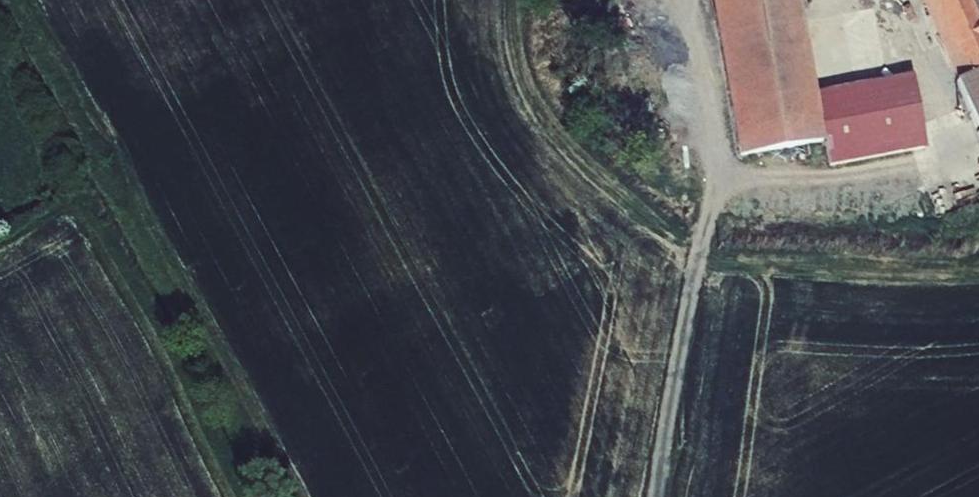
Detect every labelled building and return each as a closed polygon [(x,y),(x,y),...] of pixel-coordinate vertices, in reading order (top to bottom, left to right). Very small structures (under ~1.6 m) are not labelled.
[(912,74),(816,92),(800,0),(709,0),(737,158),(823,142),(829,166),(926,148),(912,74)] [(941,45),(949,64),(956,80),(978,70),(978,16),(972,0),(922,0),(941,45)] [(949,64),(941,45),(919,54),(927,76),(947,69),(945,66),(949,64)] [(956,80),(978,136),(978,70),(956,80)]
